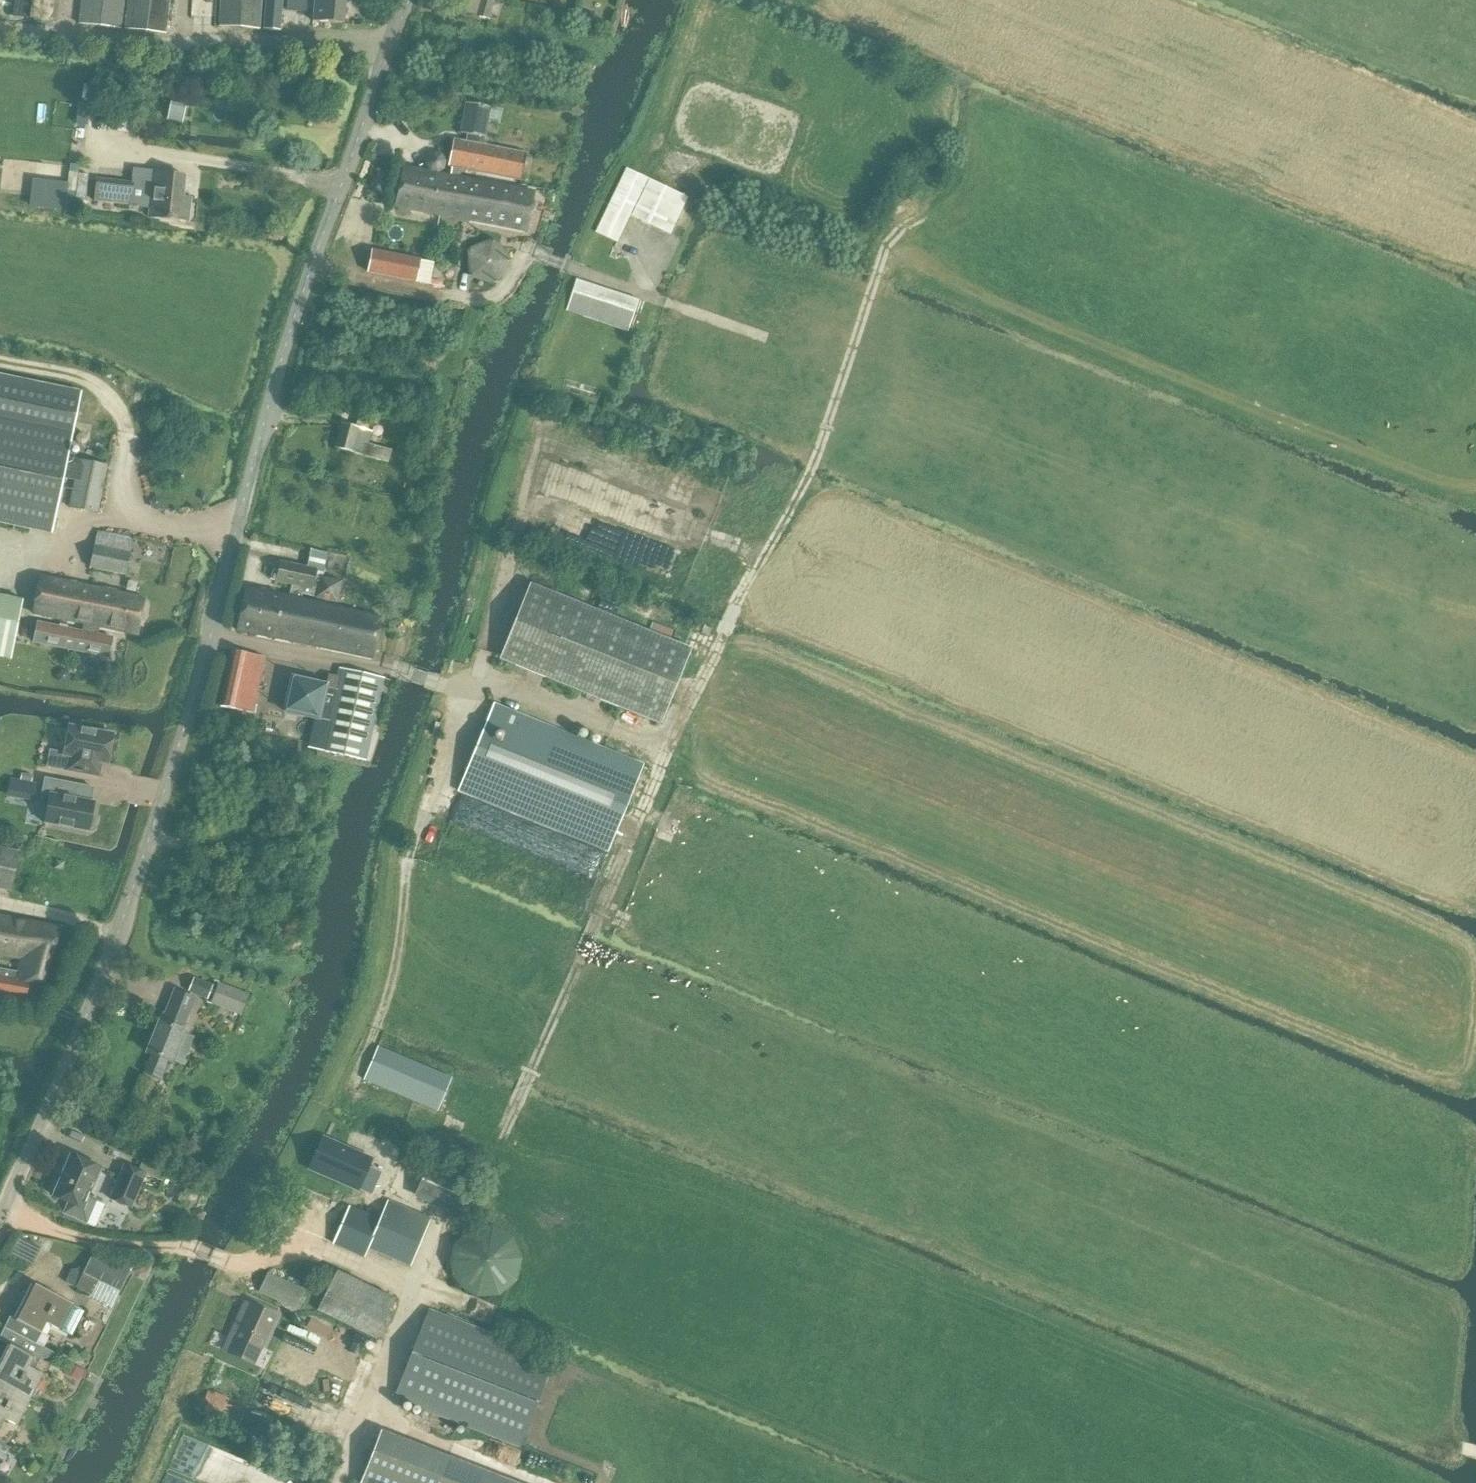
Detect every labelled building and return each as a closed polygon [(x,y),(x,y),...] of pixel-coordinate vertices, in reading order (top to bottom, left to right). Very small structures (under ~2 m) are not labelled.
[(78,25),(119,30),(122,0),(82,0),(78,25)] [(168,0),(128,0),(124,30),(164,35),(168,0)] [(260,0),(220,0),(218,26),(258,28),(260,0)] [(262,30),(280,32),(283,0),(265,0),(262,30)] [(286,12),(307,13),(308,0),(287,0),(286,12)] [(343,0),(312,0),(310,22),(341,26),(343,0)] [(454,12),(489,22),(495,0),(458,0),(454,12)] [(449,178),(457,179),(459,170),(520,182),(525,155),(482,147),(489,108),(463,102),(457,134),(469,136),(467,144),(452,141),(447,167),(451,168),(449,178)] [(183,124),(186,106),(170,103),(167,121),(183,124)] [(426,162),(426,165),(427,169),(429,172),(433,174),(437,174),(440,172),(443,170),(445,166),(444,162),(443,159),(441,157),(438,155),(434,155),(431,156),(428,158),(426,162)] [(70,164),(64,212),(73,214),(79,165),(70,164)] [(457,179),(449,178),(402,168),(393,208),(460,220),(468,181),(457,179)] [(596,233),(618,244),(631,216),(664,232),(681,195),(626,169),(596,233)] [(133,183),(131,205),(148,207),(152,172),(133,170),(132,183),(133,183)] [(148,207),(147,218),(177,221),(180,196),(182,176),(152,172),(148,207)] [(110,181),(95,180),(93,201),(131,205),(133,183),(132,183),(110,181)] [(468,181),(460,220),(525,233),(532,193),(468,181)] [(371,252),(366,274),(414,283),(427,285),(431,264),(418,261),(371,252)] [(628,332),(638,301),(576,280),(566,312),(628,332)] [(52,535),(74,430),(81,396),(0,380),(0,525),(52,535)] [(340,425),(334,449),(383,462),(387,464),(391,449),(368,443),(371,430),(367,429),(370,418),(358,415),(354,429),(340,425)] [(95,512),(105,466),(77,460),(68,507),(95,512)] [(124,575),(131,538),(95,531),(88,567),(124,575)] [(287,597),(298,600),(299,594),(333,602),(337,583),(312,578),(313,572),(319,574),(324,554),(307,550),(303,568),(278,563),(274,582),(289,585),(287,597)] [(82,624),(97,626),(137,634),(144,598),(39,577),(31,613),(82,623),(82,624)] [(529,584),(499,658),(545,678),(564,685),(658,723),(688,649),(529,584)] [(298,600),(287,597),(244,588),(235,629),(370,658),(379,617),(298,600)] [(21,600),(0,595),(0,657),(9,658),(21,600)] [(97,626),(82,624),(81,630),(36,621),(31,642),(105,657),(109,636),(95,634),(97,626)] [(250,713),(263,656),(230,649),(217,706),(250,713)] [(289,674),(281,712),(327,721),(321,750),(361,759),(380,677),(340,668),(338,679),(325,676),(324,681),(289,674)] [(60,671),(56,676),(58,681),(63,682),(67,678),(65,672),(60,671)] [(492,706),(458,790),(579,840),(602,849),(606,851),(641,766),(492,706)] [(112,735),(68,726),(63,756),(69,757),(66,771),(98,777),(100,763),(106,764),(112,735)] [(21,775),(20,781),(31,783),(33,777),(21,775)] [(92,788),(44,779),(40,799),(48,800),(44,824),(87,832),(88,830),(92,827),(94,819),(91,814),(93,803),(90,802),(92,788)] [(37,785),(30,783),(26,801),(33,802),(37,785)] [(219,822),(211,820),(209,827),(216,829),(219,822)] [(15,853),(0,850),(0,891),(7,893),(15,853)] [(27,983),(42,986),(58,929),(0,917),(0,957),(19,960),(16,972),(0,969),(0,995),(23,999),(27,983)] [(211,988),(192,981),(187,993),(206,1001),(211,988)] [(220,984),(213,1001),(242,1012),(249,996),(220,984)] [(150,1055),(142,1072),(146,1074),(157,1078),(160,1080),(167,1062),(169,1063),(170,1060),(181,1033),(182,1031),(179,1030),(191,1000),(174,993),(161,1024),(158,1023),(146,1053),(150,1055)] [(436,1113),(450,1079),(377,1047),(362,1081),(436,1113)] [(193,1135),(187,1147),(199,1153),(205,1141),(193,1135)] [(319,1137),(305,1168),(353,1189),(354,1188),(367,1194),(377,1171),(364,1165),(367,1158),(319,1137)] [(71,1158),(53,1198),(65,1204),(61,1214),(85,1224),(94,1202),(95,1201),(87,1198),(99,1170),(71,1158)] [(423,1175),(413,1198),(457,1218),(466,1198),(467,1195),(474,1180),(460,1173),(430,1160),(423,1175)] [(164,1172),(148,1165),(140,1162),(136,1171),(144,1174),(160,1181),(164,1172)] [(124,1166),(110,1199),(130,1208),(144,1174),(136,1171),(124,1166)] [(347,1207),(331,1244),(363,1258),(367,1250),(409,1268),(430,1220),(386,1201),(378,1221),(347,1207)] [(18,1237),(8,1257),(28,1267),(38,1247),(18,1237)] [(71,1273),(66,1282),(92,1295),(89,1299),(112,1310),(120,1293),(127,1278),(131,1268),(121,1264),(96,1252),(94,1251),(94,1252),(90,1260),(85,1270),(71,1273)] [(146,1271),(149,1265),(150,1262),(139,1258),(139,1260),(125,1257),(121,1264),(131,1268),(140,1272),(146,1271)] [(375,1341),(397,1294),(339,1267),(317,1314),(375,1341)] [(267,1273),(258,1293),(295,1311),(304,1291),(267,1273)] [(10,1317),(4,1328),(36,1345),(36,1344),(41,1334),(39,1333),(44,1323),(59,1330),(66,1334),(80,1308),(73,1304),(35,1285),(17,1320),(10,1317)] [(253,1367),(274,1319),(242,1304),(221,1353),(253,1367)] [(395,1399),(521,1448),(554,1362),(428,1313),(395,1399)] [(0,1364),(0,1386),(28,1401),(41,1375),(33,1371),(38,1359),(52,1356),(53,1353),(36,1344),(36,1345),(4,1328),(0,1336),(0,1342),(9,1347),(0,1364)] [(70,1364),(66,1373),(79,1379),(80,1377),(84,1379),(87,1373),(70,1364)] [(1,1417),(15,1424),(28,1401),(0,1386),(0,1419),(1,1417)] [(266,1417),(207,1393),(198,1415),(257,1439),(266,1417)] [(359,1482),(516,1482),(380,1429),(359,1482)]
